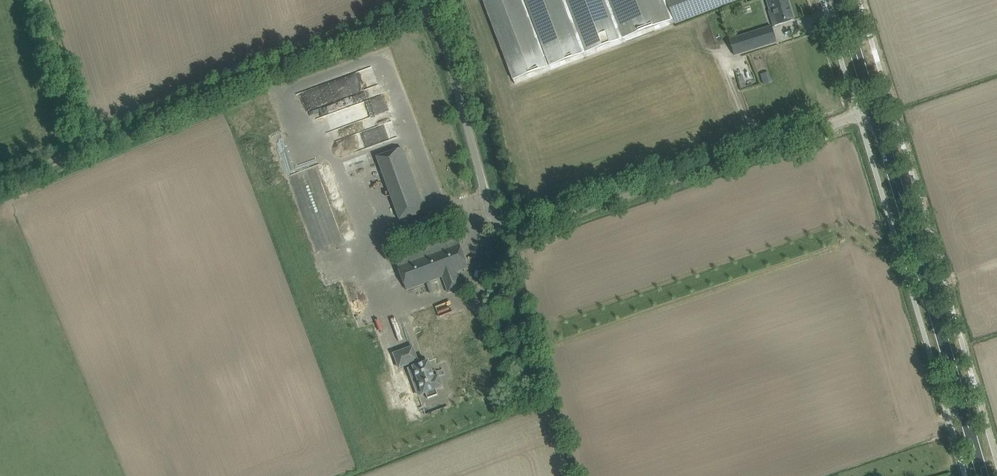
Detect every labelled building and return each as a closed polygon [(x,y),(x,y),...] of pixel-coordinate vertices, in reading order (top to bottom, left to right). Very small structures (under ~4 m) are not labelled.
[(483,1),(514,84),(675,23),(708,11),(736,0),(483,0),(483,1)] [(778,25),(793,20),(787,0),(767,0),(770,10),(773,9),(778,25)] [(735,55),(777,42),(771,25),(729,38),(735,55)] [(375,67),(296,92),(302,111),(325,104),(328,114),(318,117),(323,132),(390,111),(385,95),(361,103),(357,91),(381,83),(375,67)] [(769,74),(760,76),(763,86),(772,84),(769,74)] [(743,76),(737,78),(741,90),(746,89),(743,76)] [(343,157),(358,150),(351,136),(337,142),(343,157)] [(402,151),(376,160),(399,224),(425,215),(402,151)] [(448,293),(453,291),(462,288),(456,272),(468,267),(456,236),(395,259),(398,268),(406,290),(442,277),(448,293)] [(325,241),(318,244),(316,238),(312,239),(316,250),(327,246),(325,241)] [(413,348),(413,347),(412,347),(395,353),(394,354),(394,355),(399,367),(398,367),(399,368),(400,368),(412,363),(414,367),(413,367),(414,368),(415,373),(411,375),(414,385),(415,385),(419,383),(423,393),(423,394),(424,394),(426,393),(428,399),(438,395),(436,390),(441,388),(442,387),(442,386),(439,378),(438,377),(438,376),(437,376),(437,377),(435,378),(433,373),(433,372),(432,372),(429,363),(429,362),(427,362),(419,365),(418,361),(418,360),(417,360),(413,348)]
